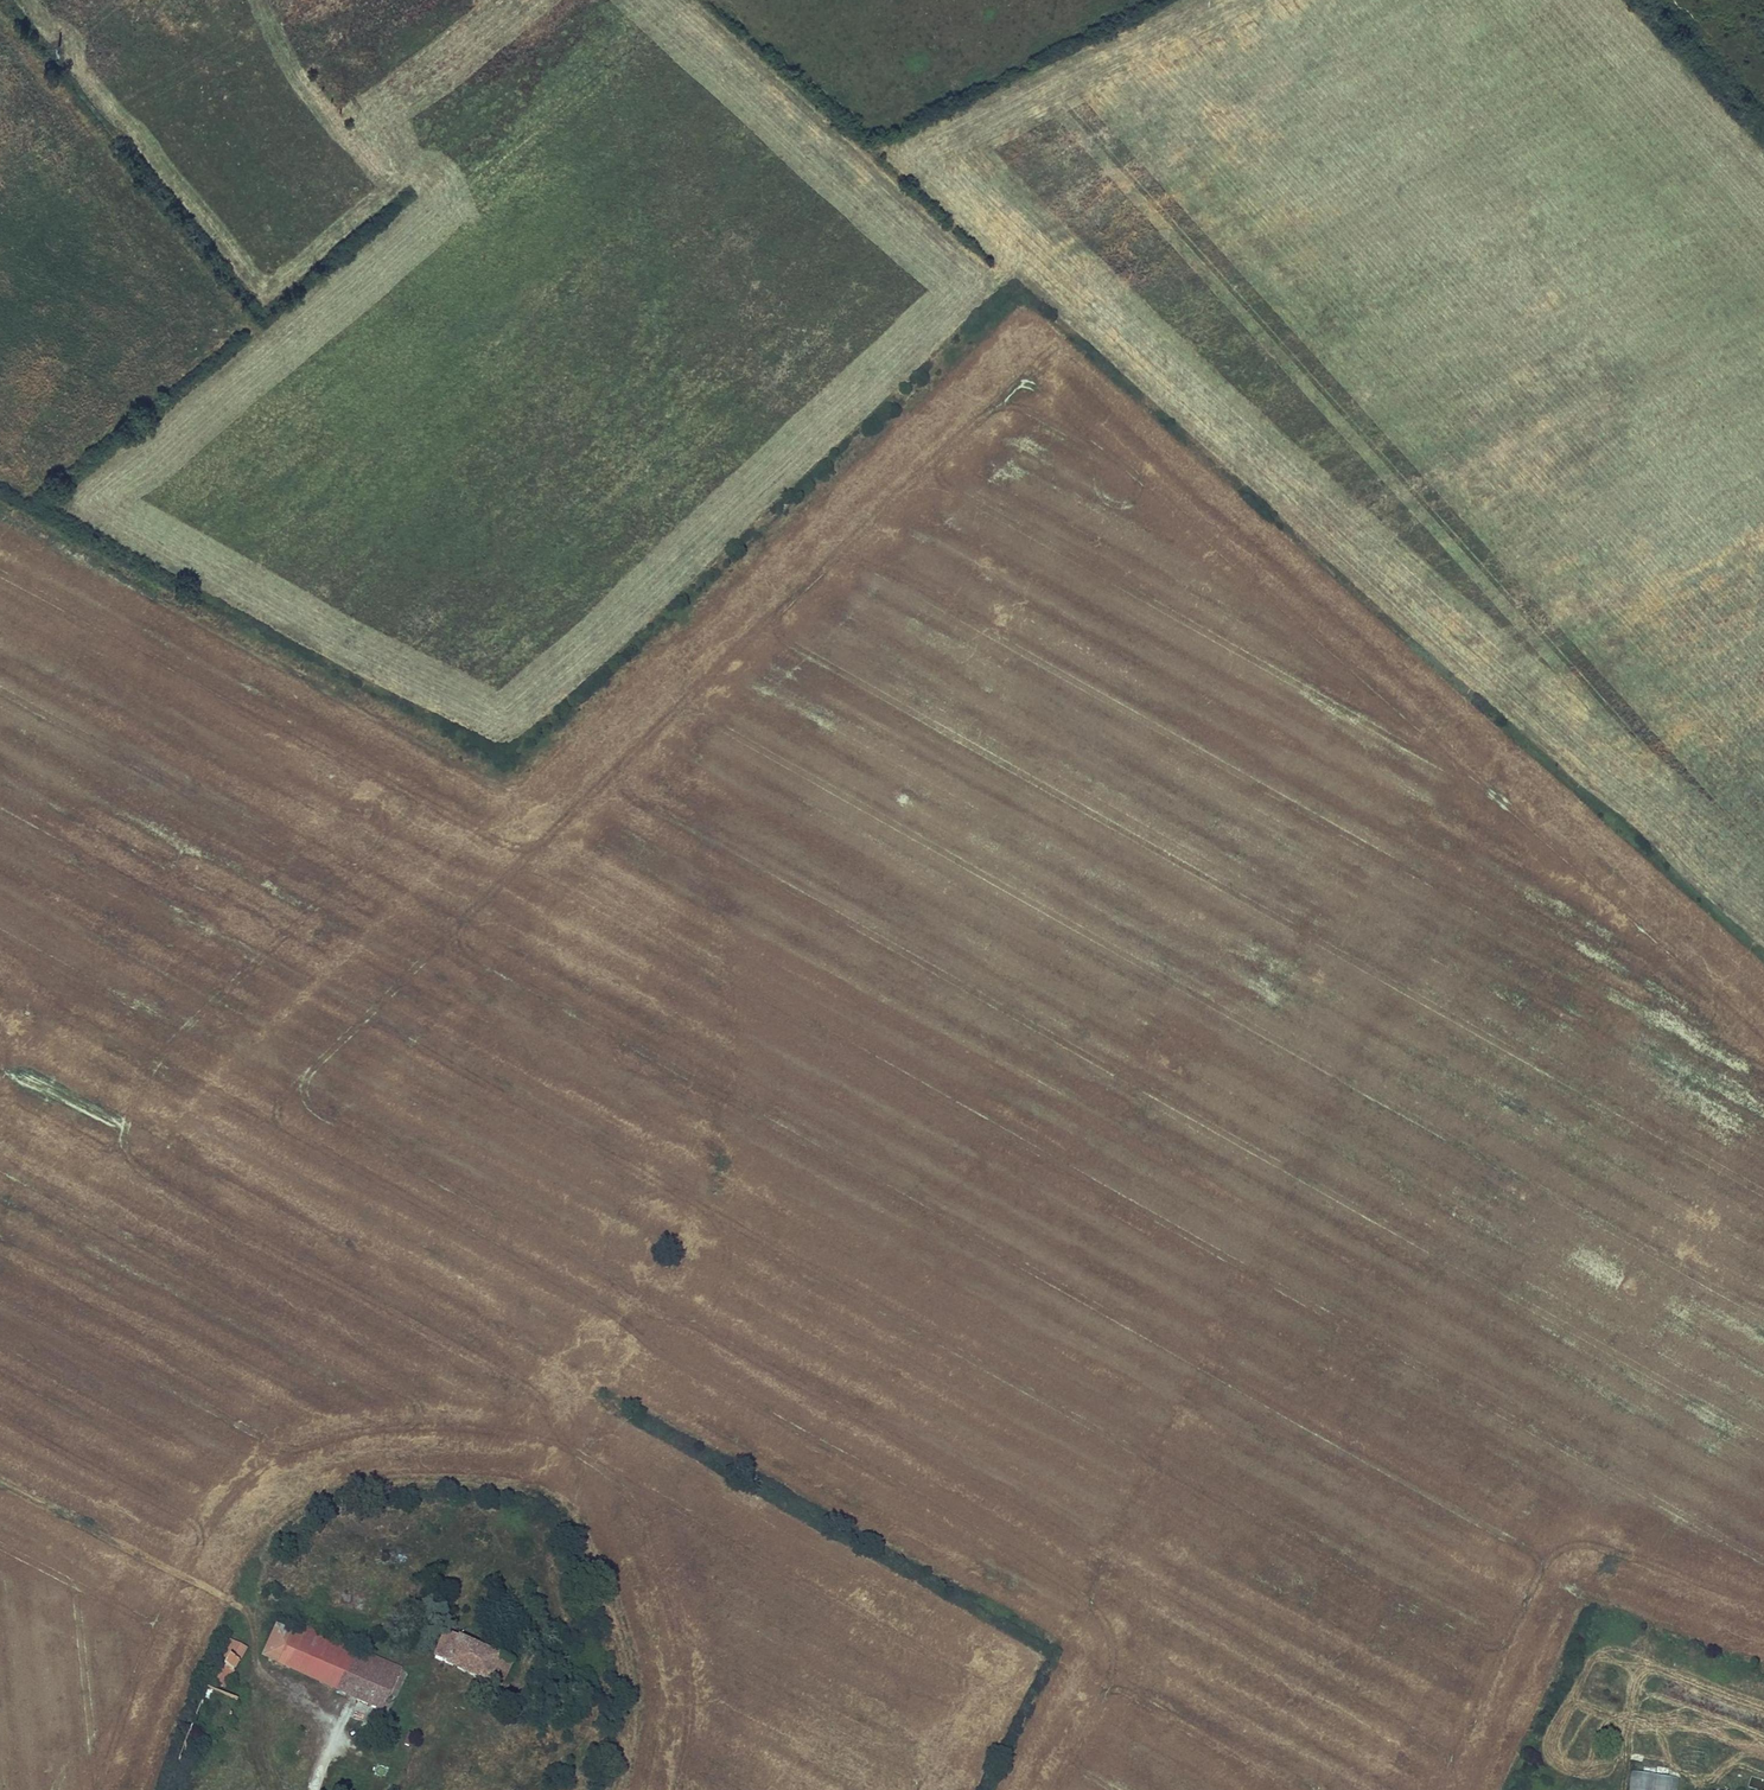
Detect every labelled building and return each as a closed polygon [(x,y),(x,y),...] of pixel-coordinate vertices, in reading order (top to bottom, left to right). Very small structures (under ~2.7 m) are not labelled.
[(250,1644),(268,1651),(280,1622),(263,1615),(250,1644)] [(294,1616),(289,1626),(336,1646),(340,1636),(294,1616)] [(421,1645),(484,1675),(495,1651),(433,1619),(421,1645)] [(280,1622),(268,1651),(372,1696),(389,1657),(340,1636),(336,1646),(289,1626),(280,1622)] [(219,1628),(201,1671),(215,1677),(232,1634),(219,1628)] [(1629,1771),(1627,1789),(1676,1789),(1677,1777),(1629,1771)] [(1748,1786),(1762,1789),(1763,1789),(1763,1780),(1750,1776),(1748,1786)]
